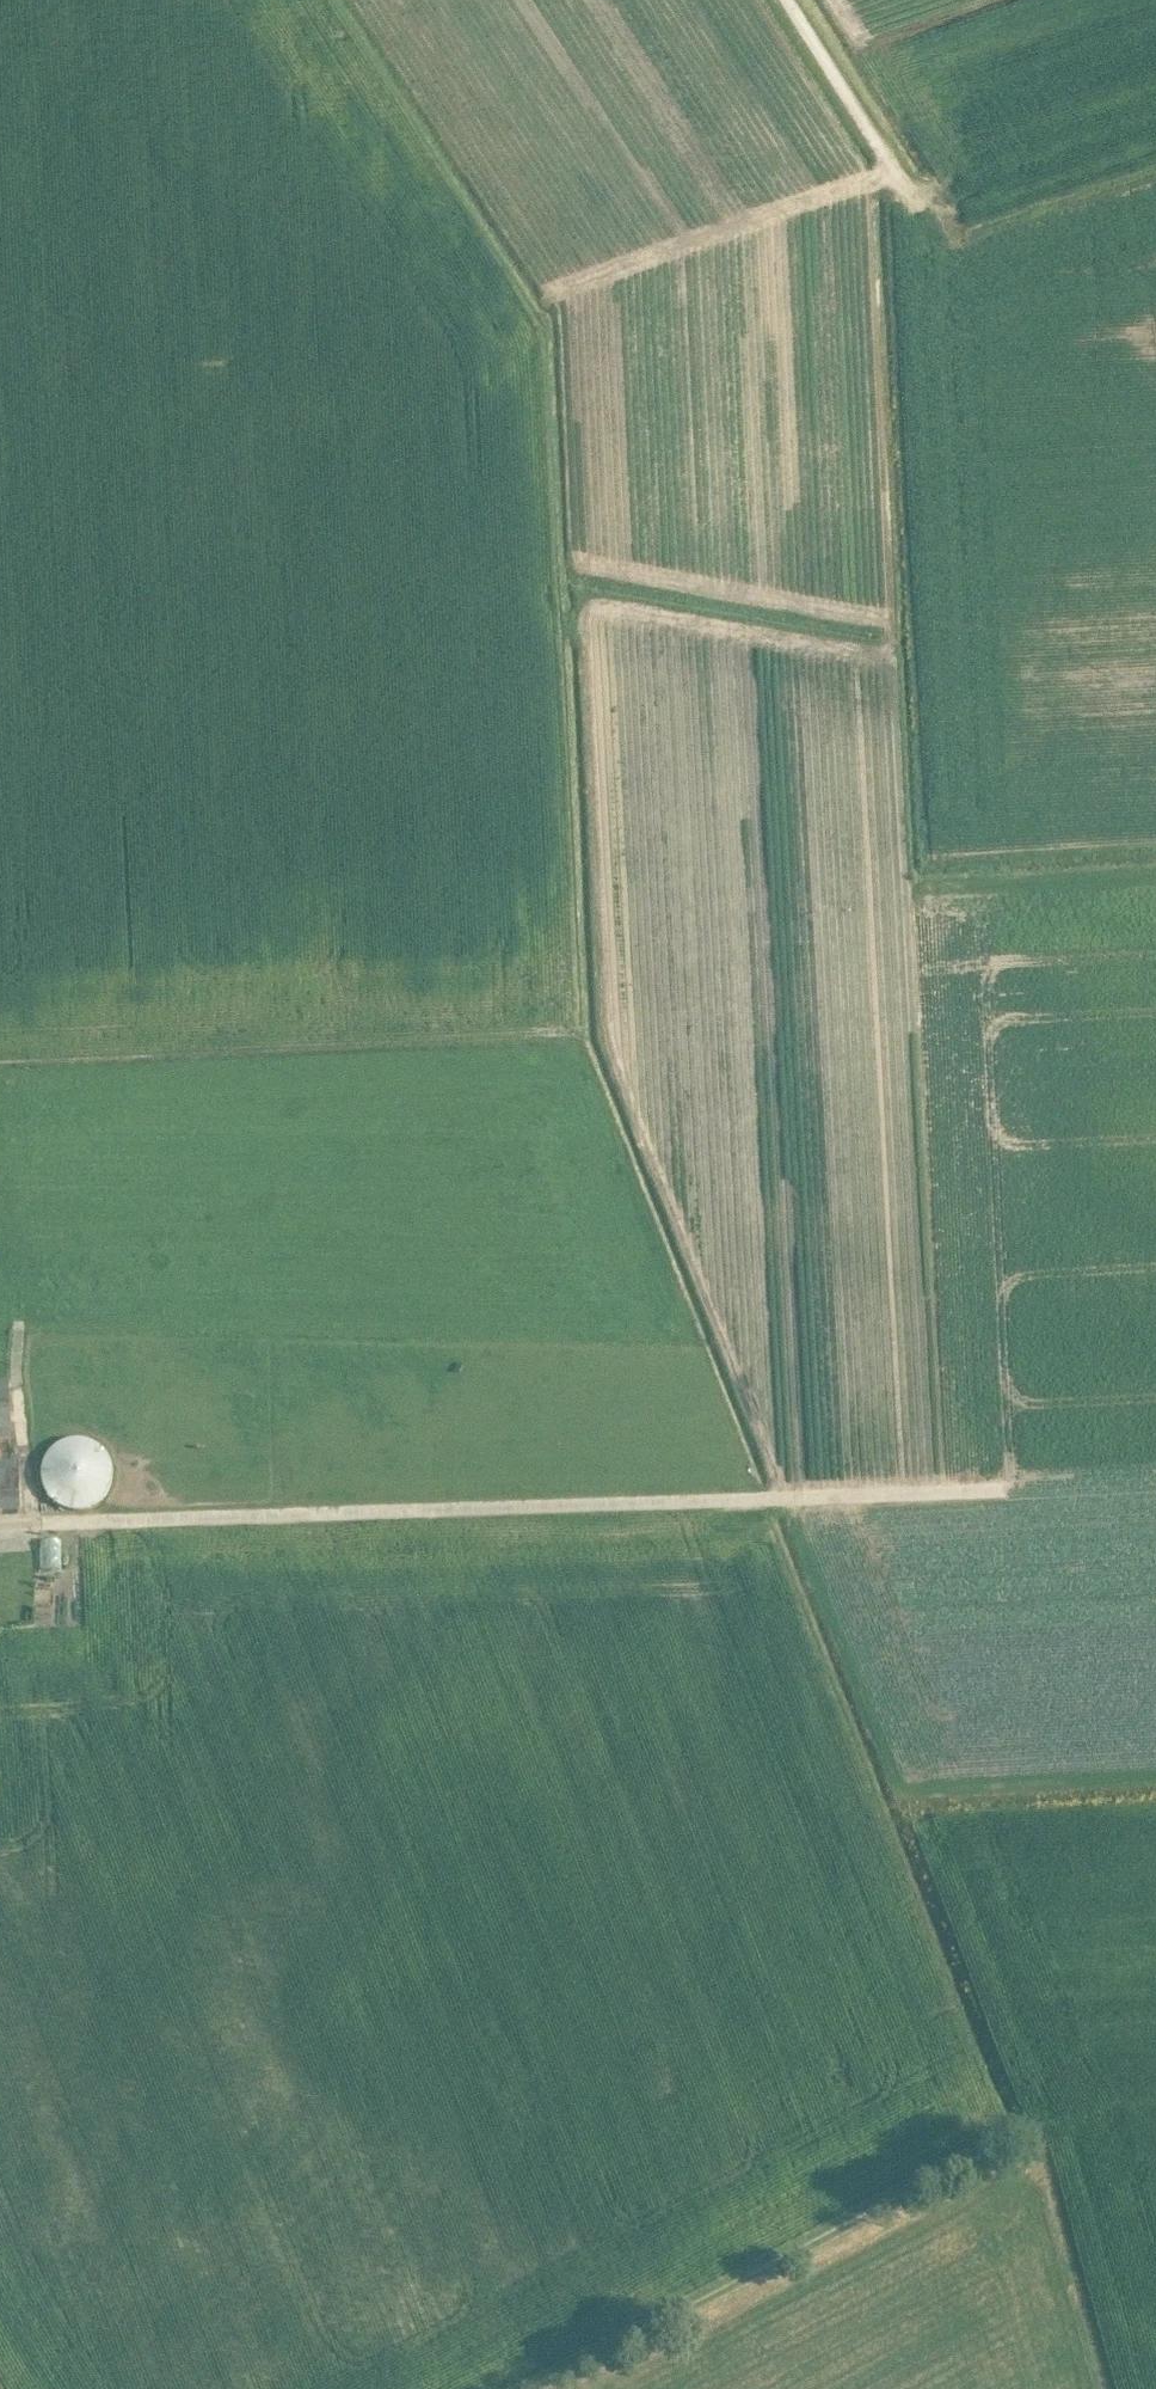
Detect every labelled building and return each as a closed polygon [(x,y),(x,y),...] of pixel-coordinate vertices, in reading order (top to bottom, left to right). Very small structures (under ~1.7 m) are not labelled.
[(0,1383),(0,1440),(12,1440),(8,1382),(0,1383)] [(44,1460),(42,1464),(41,1470),(41,1475),(42,1486),(47,1496),(55,1504),(65,1510),(77,1512),(88,1510),(98,1506),(106,1498),(111,1489),(113,1484),(114,1480),(114,1475),(112,1464),(108,1454),(100,1446),(90,1440),(79,1438),(68,1439),(58,1443),(50,1451),(46,1455),(44,1460)] [(13,1465),(0,1466),(0,1515),(20,1514),(19,1465),(13,1465)]
